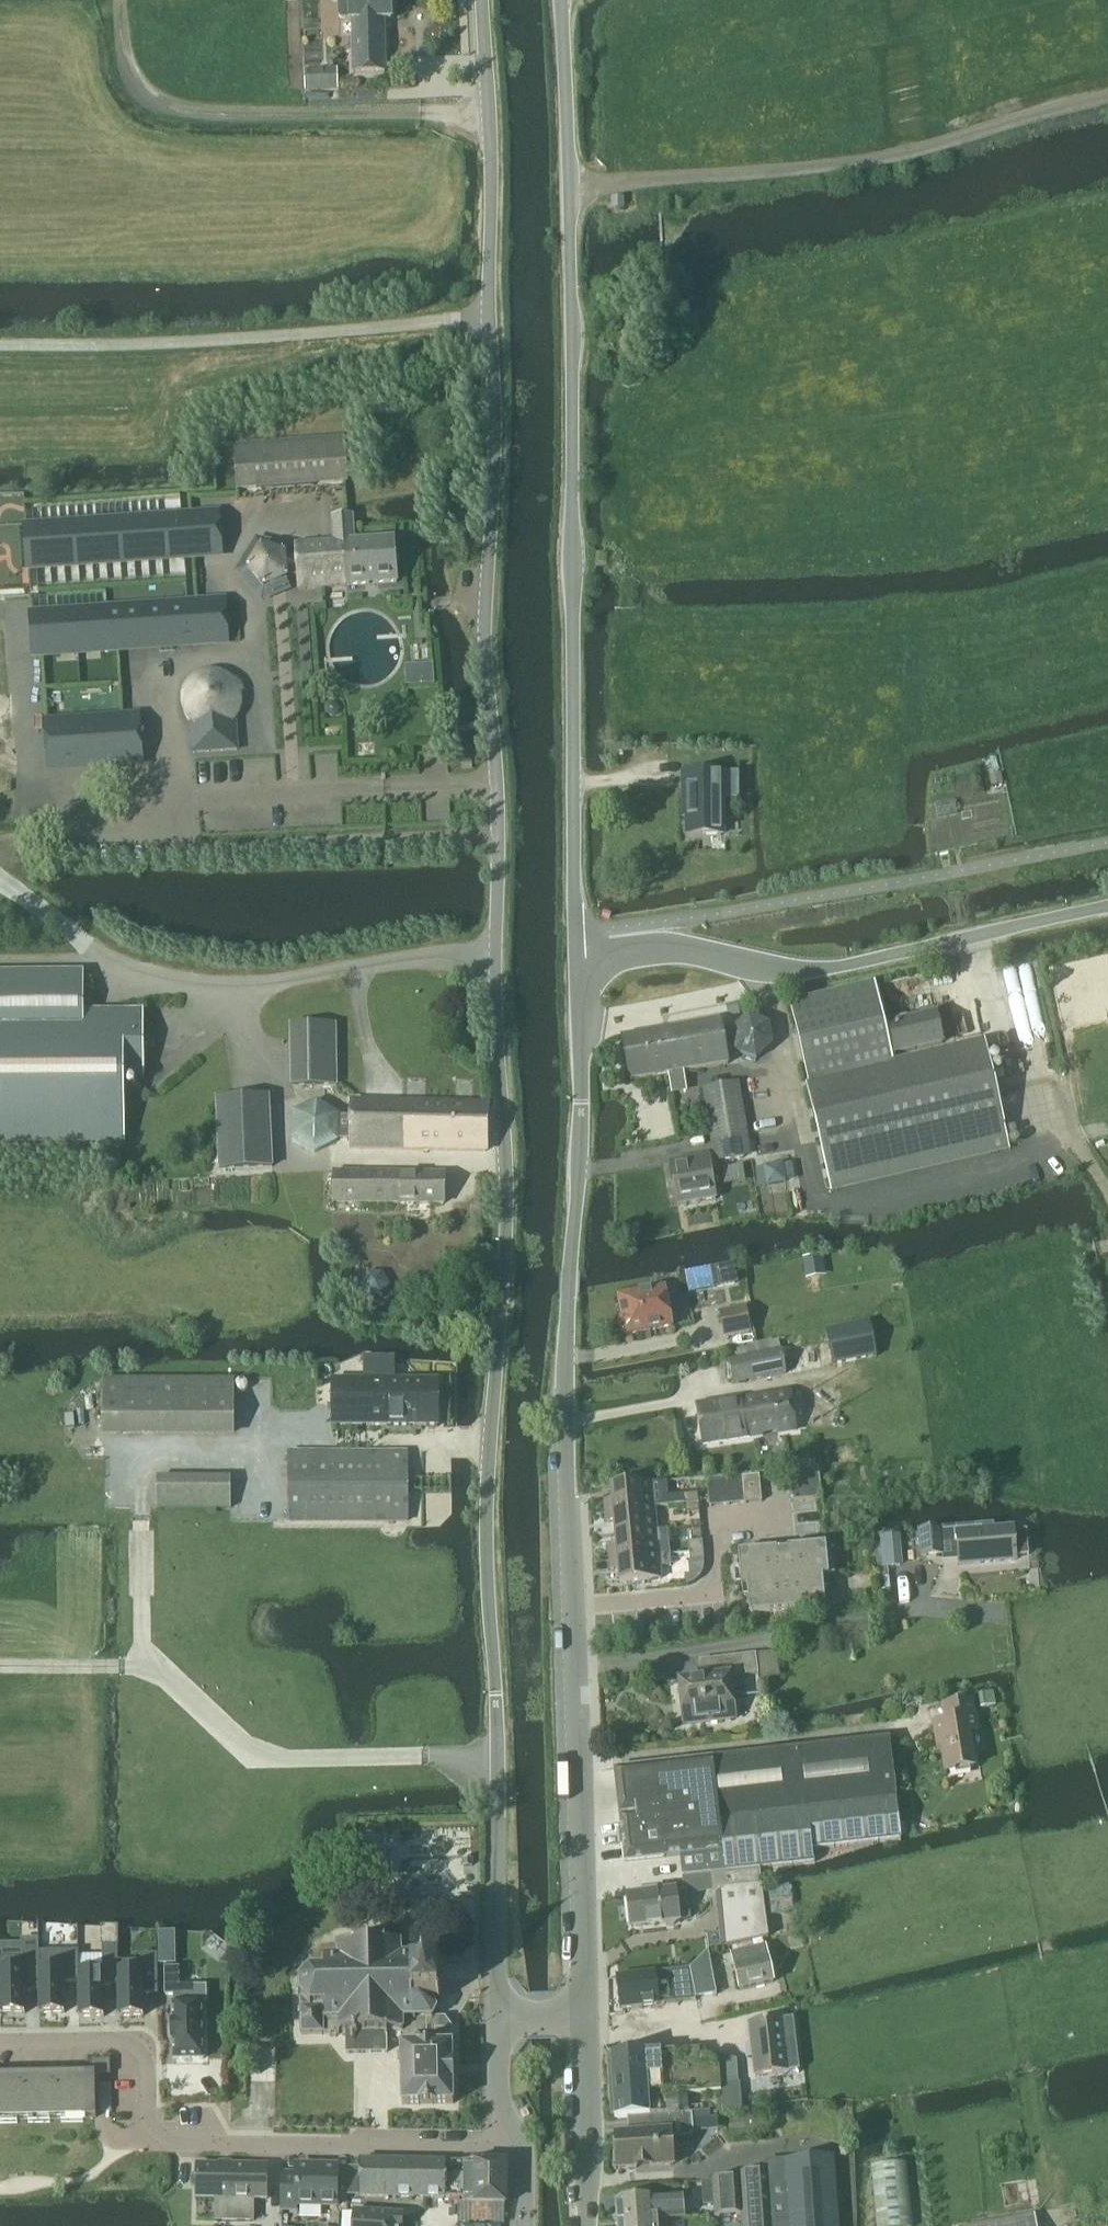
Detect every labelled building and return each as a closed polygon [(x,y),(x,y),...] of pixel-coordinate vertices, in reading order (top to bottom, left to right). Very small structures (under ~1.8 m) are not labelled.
[(391,21),(390,0),(339,0),(337,2),(338,18),(341,21),(349,21),(349,22),(352,22),(353,75),(384,74),(383,21),(391,21)] [(336,89),(335,70),(304,72),(305,91),(336,89)] [(346,483),(343,439),(234,446),(237,490),(346,483)] [(28,568),(219,555),(216,516),(25,529),(28,568)] [(337,543),(329,544),(332,588),(396,584),(393,540),(355,542),(354,528),(353,518),(347,518),(336,519),(337,543)] [(257,541),(244,563),(251,567),(247,573),(264,592),(287,582),(287,579),(297,578),(296,572),(295,559),(285,560),(285,557),(280,555),(282,547),(257,541)] [(329,544),(294,546),(295,559),(296,572),(297,591),(332,588),(329,544)] [(216,604),(31,616),(34,656),(219,643),(225,643),(222,603),(216,604)] [(180,695),(179,701),(180,706),(181,711),(183,716),(185,721),(189,725),(193,728),(194,752),(234,749),(233,725),(236,721),(239,717),(241,712),(242,706),(243,701),(242,696),(241,690),(238,686),(235,681),(231,677),(227,674),(222,672),(216,671),(211,670),(206,671),(200,672),(195,675),(191,678),(187,681),(184,685),(182,690),(180,695)] [(140,763),(137,719),(46,725),(49,769),(140,763)] [(720,774),(683,775),(683,790),(687,790),(688,838),(721,837),(720,801),(725,801),(738,800),(737,775),(724,775),(720,775),(720,774)] [(84,1145),(124,1145),(124,1080),(143,1079),(142,1012),(85,1012),(85,974),(0,975),(0,1146),(84,1145)] [(1006,1137),(984,1047),(893,1068),(874,985),(789,1005),(809,1087),(806,1088),(830,1190),(1008,1148),(1006,1137)] [(895,1055),(942,1044),(935,1016),(904,1023),(903,1018),(887,1022),(895,1055)] [(773,1048),(769,1025),(747,1018),(730,1033),(735,1055),(756,1062),(773,1048)] [(683,1073),(727,1065),(720,1021),(622,1038),(630,1082),(668,1075),(671,1093),(685,1090),(683,1073)] [(335,1026),(290,1027),(291,1087),(336,1087),(335,1026)] [(712,1145),(740,1140),(747,1139),(737,1084),(702,1090),(712,1145)] [(219,1172),(272,1170),(269,1097),(215,1100),(219,1172)] [(338,1144),(339,1116),(316,1102),(292,1115),(291,1142),(313,1157),(338,1144)] [(339,1118),(338,1142),(349,1142),(349,1150),(443,1152),(485,1153),(487,1105),(486,1105),(430,1104),(415,1104),(351,1102),(351,1104),(350,1119),(339,1118)] [(715,1163),(743,1158),(740,1140),(712,1145),(715,1163)] [(677,1207),(715,1200),(708,1158),(670,1164),(677,1207)] [(782,1165),(763,1168),(766,1188),(786,1184),(782,1165)] [(443,1205),(443,1174),(332,1172),(332,1204),(443,1205)] [(805,1278),(821,1275),(819,1258),(802,1260),(805,1278)] [(732,1267),(711,1271),(714,1289),(736,1285),(732,1267)] [(671,1328),(667,1308),(676,1307),(672,1289),(664,1291),(664,1290),(618,1299),(622,1320),(618,1324),(620,1333),(624,1335),(625,1337),(671,1328)] [(724,1339),(749,1334),(745,1310),(719,1314),(724,1339)] [(875,1357),(869,1323),(826,1332),(827,1340),(833,1366),(852,1362),(875,1357)] [(729,1362),(728,1362),(732,1386),(785,1375),(785,1373),(782,1354),(781,1351),(729,1362)] [(437,1381),(394,1381),(394,1360),(364,1360),(364,1381),(332,1381),(332,1428),(437,1428),(437,1381)] [(102,1434),(234,1434),(234,1381),(102,1381),(102,1434)] [(789,1392),(696,1407),(702,1446),(761,1437),(761,1433),(777,1430),(778,1434),(795,1431),(789,1392)] [(288,1523),(406,1523),(406,1454),(288,1454),(288,1523)] [(792,1502),(821,1499),(818,1468),(789,1471),(792,1502)] [(744,1504),(761,1502),(759,1476),(741,1478),(744,1504)] [(726,1506),(744,1504),(741,1478),(724,1479),(726,1506)] [(709,1507),(726,1506),(724,1479),(706,1481),(709,1507)] [(229,1481),(205,1481),(206,1510),(210,1510),(230,1510),(229,1481)] [(667,1498),(667,1496),(666,1483),(652,1484),(610,1488),(611,1501),(604,1502),(605,1513),(654,1508),(684,1506),(698,1504),(697,1495),(667,1498)] [(698,1504),(684,1506),(685,1515),(699,1514),(698,1504)] [(614,1536),(656,1532),(654,1508),(605,1513),(606,1524),(613,1524),(614,1536)] [(993,1525),(918,1532),(919,1534),(919,1543),(921,1556),(942,1554),(941,1540),(956,1538),(959,1565),(1016,1560),(1015,1557),(1028,1556),(1026,1531),(1013,1533),(1013,1528),(993,1530),(993,1525)] [(668,1543),(657,1544),(656,1532),(614,1536),(616,1548),(608,1549),(609,1560),(669,1554),(668,1543)] [(897,1537),(892,1537),(879,1538),(881,1569),(894,1568),(900,1568),(897,1537)] [(688,1553),(702,1551),(701,1542),(687,1543),(688,1553)] [(822,1577),(828,1577),(825,1545),(787,1549),(787,1551),(776,1552),(776,1550),(738,1553),(740,1585),(747,1584),(750,1615),(825,1608),(822,1577)] [(702,1551),(688,1553),(689,1563),(703,1561),(702,1551)] [(661,1580),(660,1568),(670,1567),(669,1554),(609,1560),(610,1571),(618,1571),(619,1584),(661,1580)] [(730,1679),(757,1676),(755,1656),(699,1662),(701,1681),(678,1683),(682,1726),(735,1720),(730,1679)] [(967,1734),(976,1732),(971,1702),(942,1707),(945,1722),(937,1723),(945,1773),(973,1768),(967,1734)] [(719,1822),(895,1802),(888,1740),(614,1771),(621,1832),(719,1821),(719,1822)] [(812,1850),(899,1842),(895,1802),(719,1822),(719,1821),(621,1832),(625,1863),(722,1852),(725,1873),(758,1868),(759,1869),(813,1864),(812,1850)] [(370,1879),(389,1879),(388,1865),(370,1866),(370,1879)] [(758,1869),(759,1869),(758,1868),(725,1873),(710,1876),(712,1893),(720,1893),(725,1947),(767,1938),(760,1887),(758,1869)] [(678,1920),(689,1919),(686,1890),(627,1898),(631,1929),(663,1924),(666,1927),(673,1926),(676,1923),(679,1922),(678,1920)] [(175,1966),(175,1934),(158,1934),(158,1966),(175,1966)] [(0,1946),(0,2016),(24,2015),(24,1993),(39,1993),(38,1953),(37,1941),(22,1941),(22,1946),(0,1946)] [(398,1947),(385,1947),(385,1943),(382,1943),(383,1947),(355,1947),(355,1943),(352,1943),(352,1947),(339,1947),(336,1945),(334,1947),(337,1949),(337,1951),(336,1951),(336,1960),(325,1960),(324,1957),(322,1958),(324,1961),(324,1973),(310,1974),(309,1971),(307,1973),(308,1975),(301,1983),(298,1982),(297,1985),(300,1985),(300,1997),(298,1998),(298,2000),(300,1999),(301,2036),(337,2035),(338,2036),(341,2034),(346,2034),(346,2055),(387,2055),(387,2038),(387,2034),(401,2034),(401,2037),(401,2049),(400,2049),(401,2107),(452,2107),(451,2032),(444,2023),(433,2024),(434,2022),(432,2020),(435,2014),(438,2014),(438,2012),(436,2011),(432,2005),(432,2003),(437,2003),(440,2005),(442,2003),(439,2001),(439,1979),(441,1976),(439,1974),(439,1970),(435,1967),(431,1960),(432,1957),(430,1956),(428,1959),(413,1959),(413,1955),(411,1955),(411,1959),(400,1959),(400,1948),(403,1945),(401,1944),(398,1947)] [(739,1991),(773,1983),(764,1947),(730,1954),(739,1991)] [(102,1956),(77,1956),(78,1975),(78,1984),(78,2019),(103,2018),(103,1988),(117,1987),(117,1964),(117,1948),(102,1948),(102,1956)] [(695,2000),(716,1996),(707,1952),(689,1970),(695,2000)] [(77,1953),(38,1953),(39,1993),(39,2015),(43,2015),(59,2015),(64,2015),(63,1984),(78,1984),(78,1975),(77,1956),(77,1953)] [(140,1963),(117,1964),(117,1987),(118,2018),(143,2018),(143,1996),(157,1996),(156,1956),(140,1956),(140,1963)] [(177,1970),(164,1971),(165,1997),(173,1997),(173,2004),(171,2004),(173,2061),(203,2061),(202,2004),(186,2004),(185,1989),(177,1989),(177,1970)] [(689,1970),(660,1973),(664,2006),(695,2002),(695,2000),(689,1970)] [(621,2011),(664,2006),(660,1973),(617,1978),(621,2011)] [(782,2021),(749,2025),(751,2044),(755,2043),(759,2076),(787,2073),(798,2071),(792,2020),(782,2021)] [(658,2054),(609,2058),(614,2119),(627,2118),(627,2119),(678,2115),(679,2115),(679,2111),(678,2096),(720,2093),(720,2090),(720,2086),(718,2057),(700,2058),(699,2052),(659,2054),(658,2054)] [(0,2121),(0,2117),(16,2117),(16,2121),(28,2120),(33,2120),(33,2117),(49,2116),(49,2120),(60,2120),(66,2120),(66,2116),(82,2116),(82,2119),(95,2119),(94,2076),(109,2076),(110,2076),(109,2061),(90,2062),(90,2074),(90,2075),(81,2075),(0,2077),(0,2121)] [(720,2090),(720,2093),(722,2113),(741,2111),(739,2085),(738,2085),(720,2086),(720,2090)] [(616,2150),(613,2150),(614,2165),(617,2165),(617,2170),(672,2166),(670,2139),(688,2138),(692,2133),(691,2114),(679,2115),(678,2115),(627,2119),(628,2135),(615,2135),(616,2150)] [(712,2176),(715,2218),(740,2216),(741,2225),(836,2225),(831,2158),(764,2163),(764,2168),(765,2173),(744,2174),(712,2176)] [(359,2164),(358,2199),(463,2200),(463,2206),(503,2207),(504,2207),(505,2207),(506,2165),(465,2164),(450,2164),(445,2164),(396,2163),(396,2162),(394,2162),(394,2163),(359,2162),(359,2164)] [(876,2225),(911,2225),(905,2164),(870,2168),(876,2225)] [(196,2166),(196,2200),(215,2200),(215,2222),(252,2223),(252,2200),(266,2201),(266,2171),(249,2171),(249,2167),(232,2166),(217,2166),(196,2166)] [(336,2209),(338,2169),(296,2168),(295,2177),(282,2176),(281,2211),(296,2212),(296,2207),(336,2209)] [(683,2220),(682,2208),(681,2197),(615,2203),(617,2222),(656,2218),(656,2221),(666,2220),(666,2222),(683,2220)] [(352,2225),(403,2225),(403,2216),(353,2212),(352,2225)] [(1034,2216),(979,2225),(1036,2225),(1034,2216)]
